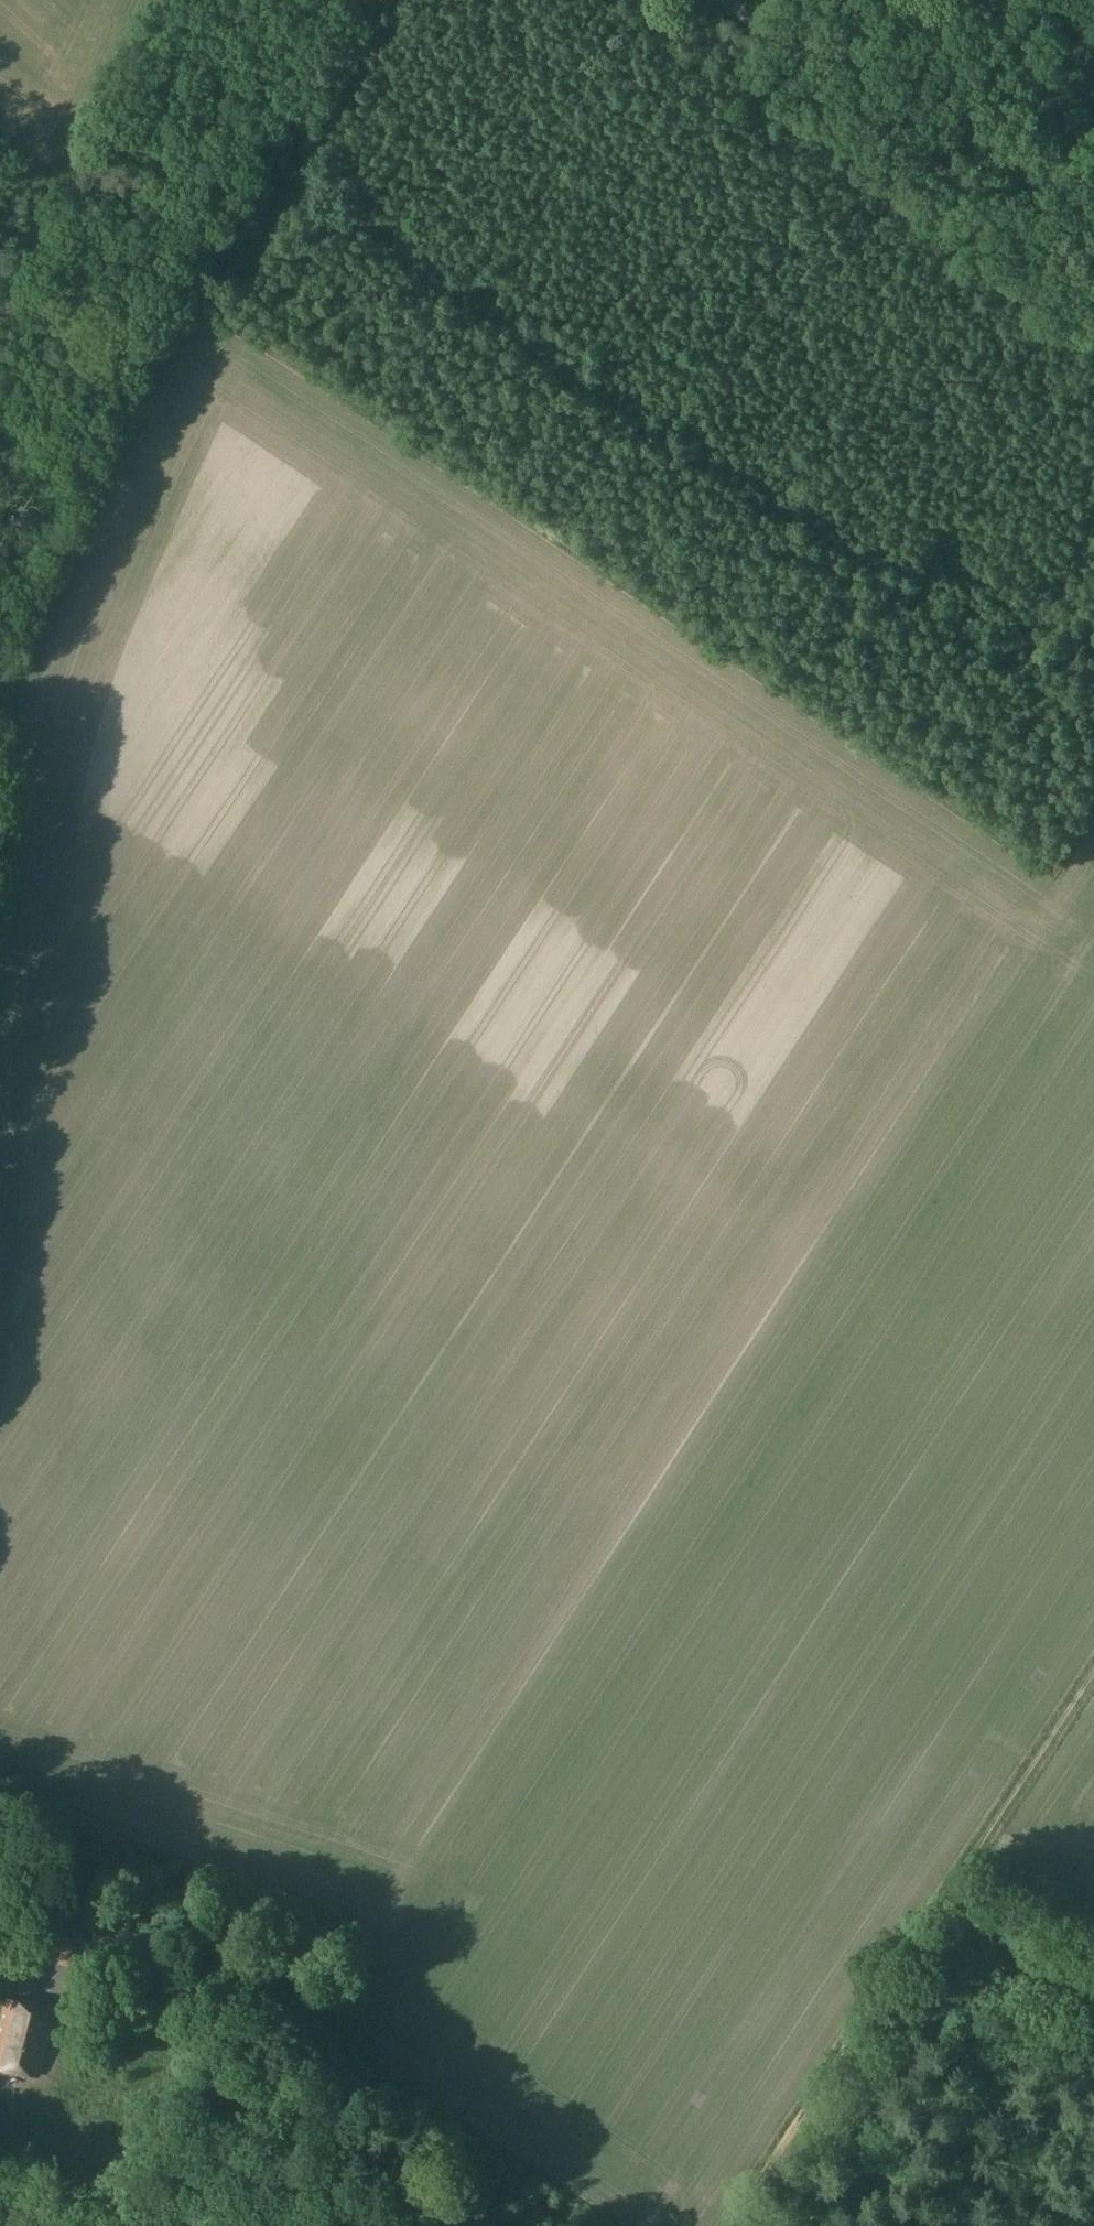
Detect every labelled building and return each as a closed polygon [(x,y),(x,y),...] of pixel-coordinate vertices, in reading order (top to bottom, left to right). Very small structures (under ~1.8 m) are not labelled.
[(53,2009),(5,1999),(0,2019),(0,2069),(38,2077),(53,2009)]
